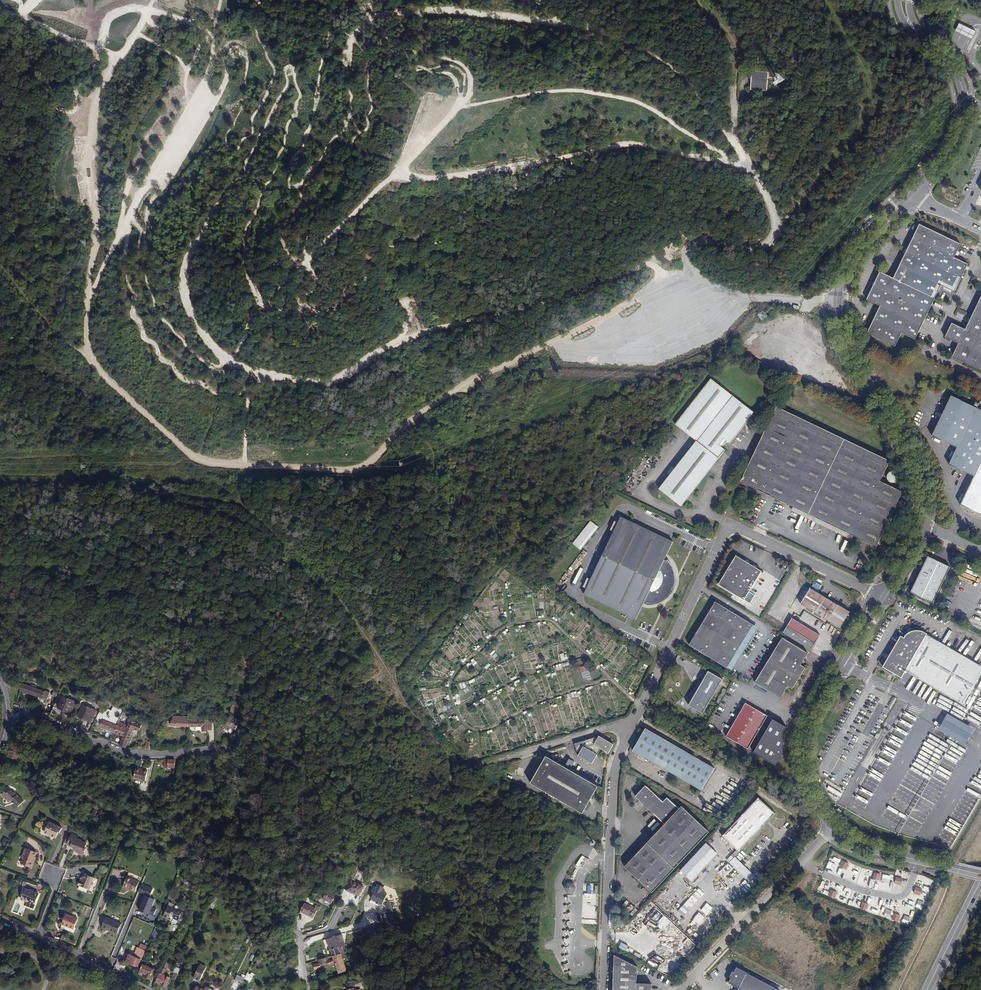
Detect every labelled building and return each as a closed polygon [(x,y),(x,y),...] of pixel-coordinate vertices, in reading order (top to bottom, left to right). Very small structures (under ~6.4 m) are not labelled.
[(976,32),(959,24),(955,32),(972,40),(976,32)] [(768,72),(752,71),(751,89),(767,90),(768,72)] [(776,83),(782,81),(780,74),(774,76),(776,83)] [(961,244),(919,224),(894,277),(880,270),(866,298),(880,305),(867,332),(895,346),(901,332),(915,339),(941,285),(954,291),(967,264),(954,257),(961,244)] [(965,329),(951,323),(944,336),(958,343),(952,357),(980,371),(980,296),(965,329)] [(829,363),(784,342),(778,356),(779,356),(777,360),(787,364),(788,361),(823,377),(829,363)] [(664,483),(690,495),(725,450),(721,448),(725,443),(729,443),(730,444),(733,440),(732,439),(734,436),(736,436),(739,433),(738,431),(740,428),(742,428),(744,425),(744,424),(745,421),(748,421),(754,413),(710,379),(675,425),(696,441),(664,483)] [(951,395),(942,414),(940,415),(941,417),(932,436),(942,441),(942,440),(957,447),(949,464),(973,476),(960,504),(970,509),(975,512),(980,515),(980,410),(977,408),(979,404),(976,402),(973,406),(961,400),(951,395)] [(890,461),(776,406),(740,481),(786,503),(853,535),(876,546),(903,491),(880,481),(890,461)] [(886,480),(895,484),(899,475),(889,471),(886,480)] [(659,490),(681,507),(690,495),(664,483),(659,490)] [(853,535),(786,503),(784,507),(851,540),(853,535)] [(655,533),(621,517),(618,522),(613,531),(590,579),(586,588),(583,594),(635,619),(643,603),(645,604),(645,605),(648,605),(651,605),(654,605),(657,604),(660,602),(662,602),(664,601),(665,599),(667,598),(668,597),(670,595),(671,593),(672,591),(673,589),(672,589),(671,588),(672,585),(673,583),(673,580),(673,578),(673,575),(673,571),(674,571),(673,568),(672,565),(670,563),(669,561),(667,559),(667,560),(664,559),(673,542),(662,537),(661,539),(654,536),(655,533)] [(598,526),(591,521),(573,544),(580,550),(598,526)] [(613,531),(618,522),(614,521),(610,529),(613,531)] [(952,568),(929,555),(910,590),(933,602),(952,568)] [(745,561),(736,556),(719,584),(750,603),(755,595),(749,591),(761,571),(756,568),(752,566),(748,563),(745,561)] [(838,604),(810,588),(800,604),(840,628),(849,611),(844,608),(838,604)] [(753,625),(715,602),(689,645),(727,668),(753,625)] [(820,635),(792,618),(783,633),(811,650),(820,635)] [(753,625),(727,668),(732,671),(758,628),(753,625)] [(922,633),(919,633),(915,634),(912,634),(908,635),(904,636),(904,637),(904,638),(901,637),(883,667),(901,678),(905,671),(963,705),(980,674),(980,666),(926,634),(927,634),(922,633)] [(808,654),(783,638),(756,683),(781,698),(788,687),(793,689),(805,668),(801,666),(808,654)] [(584,681),(591,678),(588,670),(581,672),(584,681)] [(722,680),(708,671),(688,705),(702,713),(722,680)] [(47,699),(49,692),(35,686),(32,685),(32,686),(32,687),(30,686),(25,685),(21,683),(19,690),(28,693),(33,695),(47,699)] [(59,707),(63,709),(63,710),(70,713),(71,712),(77,698),(64,693),(59,707)] [(970,708),(980,715),(980,693),(970,708)] [(98,713),(96,717),(95,718),(102,721),(100,726),(105,728),(113,732),(116,726),(124,707),(106,699),(102,706),(101,706),(98,713)] [(767,716),(746,703),(726,736),(748,749),(767,716)] [(83,719),(90,722),(93,716),(96,717),(98,713),(99,710),(98,709),(97,711),(83,705),(79,715),(83,717),(83,719)] [(973,729),(947,713),(938,729),(964,744),(973,729)] [(171,720),(171,726),(184,726),(188,727),(188,720),(182,720),(182,717),(172,716),(172,720),(171,720)] [(235,730),(239,720),(229,716),(225,726),(235,730)] [(786,727),(773,719),(753,752),(776,765),(782,753),(782,733),(786,727)] [(137,727),(140,728),(141,725),(129,720),(127,726),(123,736),(121,740),(119,746),(125,748),(132,729),(136,730),(137,727)] [(207,731),(207,720),(189,721),(189,727),(202,726),(202,731),(207,731)] [(113,732),(123,736),(127,726),(118,722),(117,723),(116,726),(113,732)] [(714,768),(646,728),(633,750),(699,788),(695,795),(697,796),(701,789),(701,790),(704,785),(705,786),(709,779),(708,779),(714,768)] [(823,760),(835,739),(828,735),(816,756),(823,760)] [(599,736),(575,744),(578,755),(592,763),(601,748),(609,753),(613,746),(614,745),(599,736)] [(21,745),(13,741),(12,743),(11,746),(9,751),(7,756),(10,757),(16,759),(21,745)] [(5,756),(10,758),(10,757),(7,756),(9,751),(7,750),(7,751),(2,749),(2,751),(6,752),(5,756)] [(598,786),(547,757),(531,783),(581,812),(584,807),(586,808),(598,786)] [(148,768),(137,765),(134,778),(145,781),(148,770),(148,768)] [(861,797),(869,802),(885,771),(874,765),(872,767),(877,770),(875,774),(869,771),(856,795),(861,797)] [(683,806),(681,808),(680,808),(673,802),(668,797),(668,798),(664,801),(647,785),(636,796),(641,800),(642,800),(645,803),(645,804),(655,813),(655,814),(666,824),(655,835),(654,834),(652,836),(653,837),(650,841),(643,847),(642,846),(640,849),(641,850),(626,866),(653,892),(683,860),(710,832),(705,827),(683,806)] [(18,806),(24,801),(14,791),(13,792),(11,789),(7,792),(5,791),(2,794),(9,802),(12,800),(18,806)] [(776,813),(759,798),(723,836),(740,851),(776,813)] [(60,832),(62,828),(49,822),(45,831),(51,834),(51,836),(56,838),(58,832),(60,832)] [(82,842),(82,841),(76,838),(76,836),(71,834),(70,837),(67,843),(67,845),(74,848),(74,849),(78,850),(77,853),(84,855),(86,849),(85,848),(87,844),(82,842)] [(718,853),(706,842),(680,870),(691,881),(718,853)] [(33,861),(35,857),(36,852),(26,848),(25,848),(23,854),(25,855),(23,859),(21,864),(32,868),(34,862),(33,861)] [(729,862),(754,885),(759,880),(737,859),(742,854),(740,851),(729,862)] [(576,864),(581,868),(587,859),(582,856),(576,864)] [(827,867),(834,869),(837,861),(830,859),(827,867)] [(141,877),(129,872),(127,877),(123,886),(130,889),(130,890),(135,892),(140,879),(141,877)] [(78,885),(89,889),(94,877),(84,874),(81,880),(80,880),(78,885)] [(349,877),(344,889),(359,896),(363,886),(351,881),(352,878),(349,877)] [(567,890),(575,890),(577,887),(574,881),(568,881),(565,886),(567,890)] [(152,908),(155,899),(151,897),(154,888),(142,883),(138,892),(145,895),(138,910),(148,915),(149,913),(154,915),(156,909),(152,908)] [(324,888),(327,889),(327,888),(328,887),(324,885),(319,894),(320,895),(324,888)] [(387,894),(382,892),(383,888),(376,885),(369,900),(382,906),(387,894)] [(324,888),(320,895),(319,896),(323,898),(322,898),(324,899),(325,900),(324,901),(326,902),(327,903),(328,901),(331,903),(335,895),(326,891),(327,890),(327,889),(324,888)] [(33,908),(39,894),(33,891),(32,893),(25,890),(21,899),(28,902),(26,906),(33,908)] [(695,904),(699,893),(692,890),(688,901),(695,904)] [(320,908),(316,906),(314,908),(304,904),(300,911),(313,917),(313,918),(317,910),(319,911),(320,908)] [(185,913),(168,905),(163,916),(168,919),(170,915),(173,916),(172,920),(172,922),(175,923),(177,923),(177,921),(181,923),(185,913)] [(62,924),(61,928),(65,929),(73,932),(74,933),(76,928),(74,927),(78,918),(66,914),(62,924)] [(110,930),(117,933),(121,924),(106,917),(102,927),(106,929),(107,928),(110,930)] [(344,953),(341,947),(345,945),(341,934),(327,939),(331,950),(333,956),(340,954),(344,953)] [(141,959),(142,960),(148,946),(140,943),(136,953),(137,953),(135,957),(129,954),(126,962),(137,967),(141,959)] [(346,971),(340,954),(333,956),(326,957),(319,960),(320,963),(313,965),(314,970),(315,970),(320,968),(321,967),(320,965),(328,963),(328,964),(329,965),(335,963),(339,973),(346,971)] [(615,955),(613,989),(650,989),(651,983),(636,983),(636,966),(615,955)] [(162,974),(160,973),(156,982),(166,987),(167,984),(168,985),(170,982),(168,981),(170,977),(164,975),(169,963),(164,961),(160,972),(162,973),(162,974)] [(149,966),(145,964),(145,965),(143,964),(138,974),(145,977),(146,978),(148,979),(149,979),(150,979),(154,969),(148,967),(149,966)] [(206,967),(200,964),(193,978),(200,981),(206,967)] [(739,988),(746,974),(747,972),(737,967),(734,972),(732,971),(729,977),(731,978),(728,983),(739,988)] [(253,976),(247,973),(244,978),(250,982),(254,974),(251,972),(250,974),(253,975),(253,976)] [(746,974),(739,988),(738,989),(777,989),(746,974)] [(319,989),(326,988),(324,981),(317,983),(319,989)]
